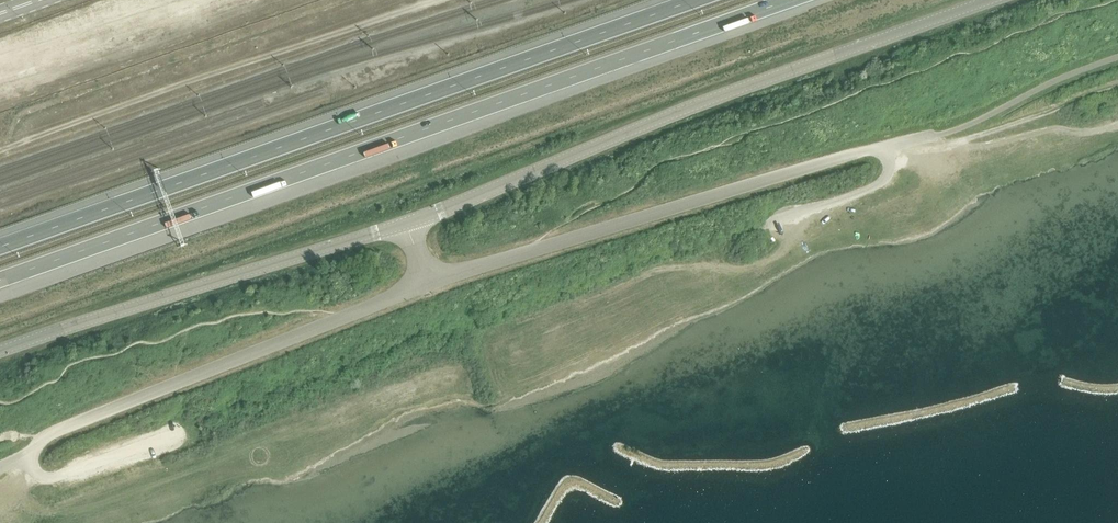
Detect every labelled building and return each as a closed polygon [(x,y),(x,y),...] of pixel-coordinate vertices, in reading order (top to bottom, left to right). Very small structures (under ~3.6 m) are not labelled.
[(464,387),(465,396),(473,395),(472,386),(464,387)]
